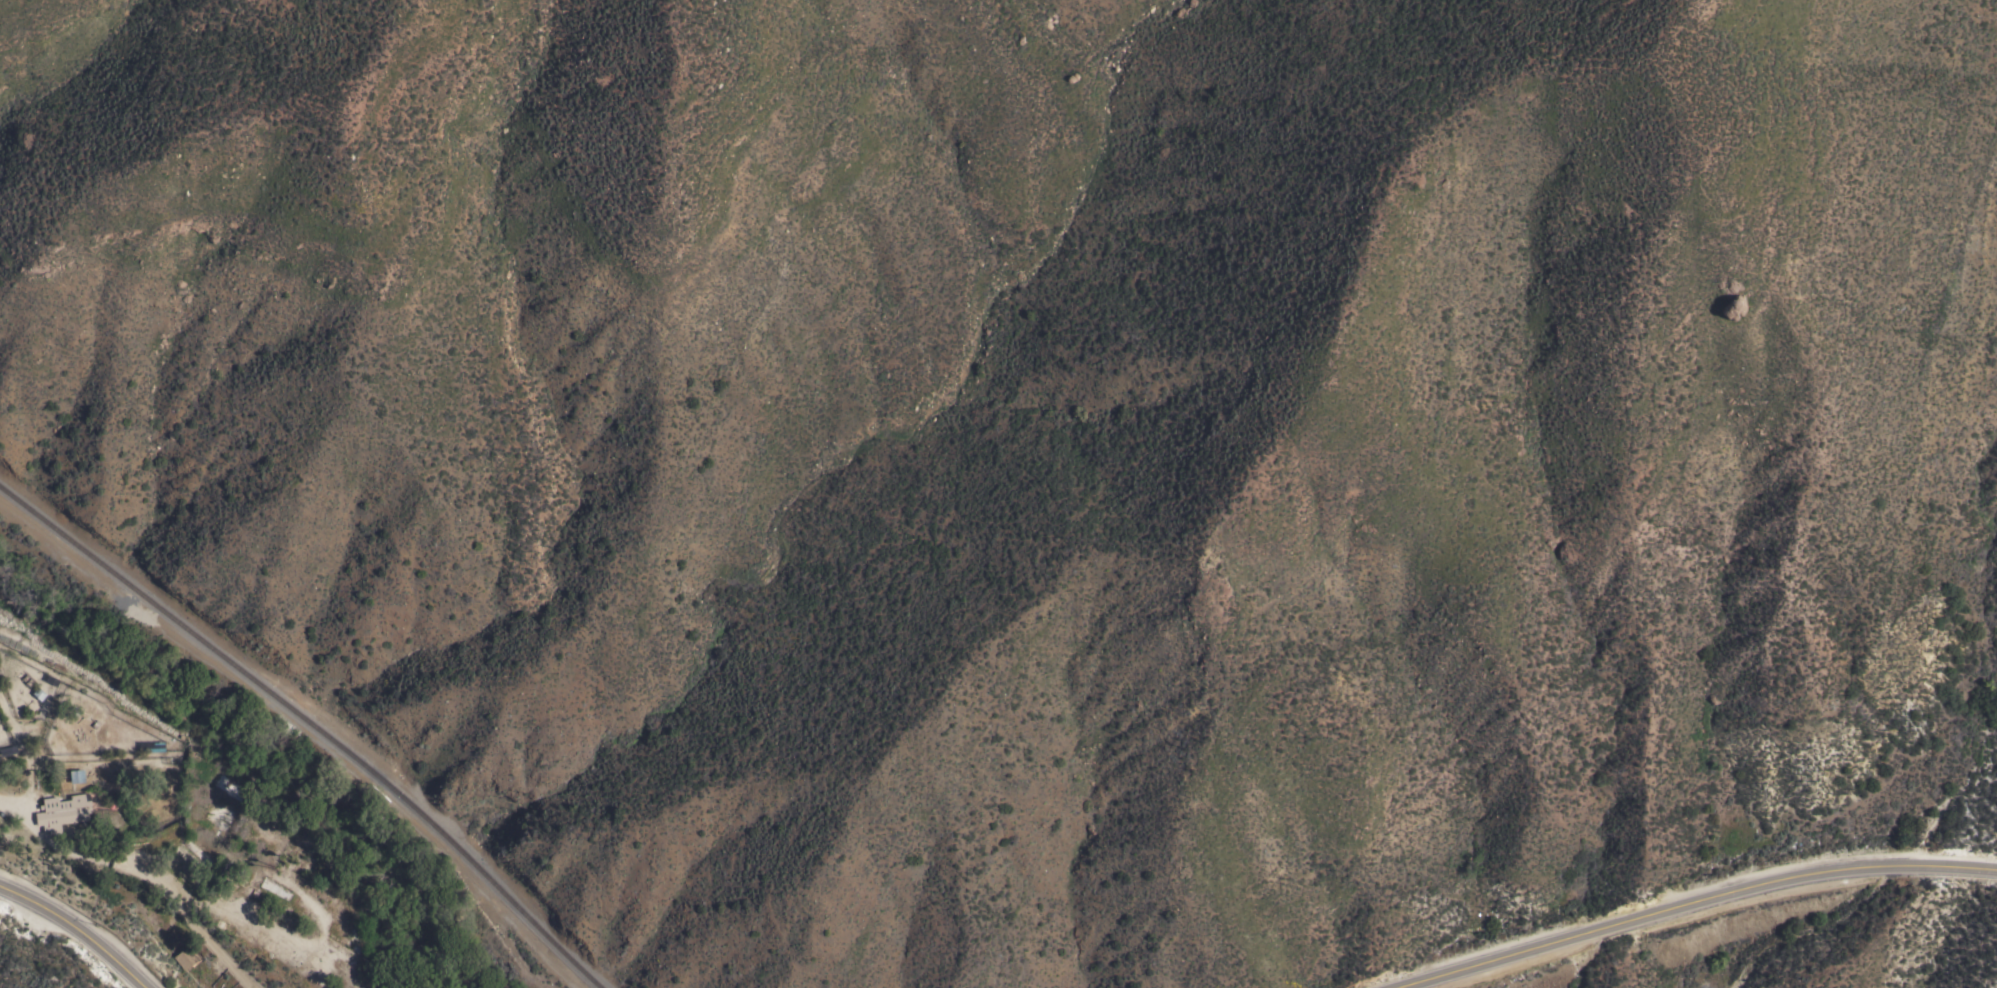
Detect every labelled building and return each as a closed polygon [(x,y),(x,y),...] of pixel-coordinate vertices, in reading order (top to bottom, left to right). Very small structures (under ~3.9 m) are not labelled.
[(83,780),(69,781),(68,769),(82,768),(83,780)] [(221,771),(252,791),(244,805),(212,785),(221,771)] [(58,802),(70,800),(69,795),(86,792),(90,800),(92,812),(88,813),(89,820),(64,824),(65,831),(48,834),(48,831),(43,832),(41,824),(36,825),(34,813),(44,811),(42,799),(57,796),(57,800),(58,802)] [(244,887),(232,880),(240,866),(252,872),(244,887)] [(293,892),(288,901),(257,884),(262,875),(293,892)] [(346,928),(353,926),(359,952),(350,949),(346,928)] [(322,942),(325,936),(351,951),(348,956),(322,942)] [(198,957),(183,969),(172,955),(187,943),(198,957)] [(358,957),(361,967),(353,969),(351,959),(358,957)]
